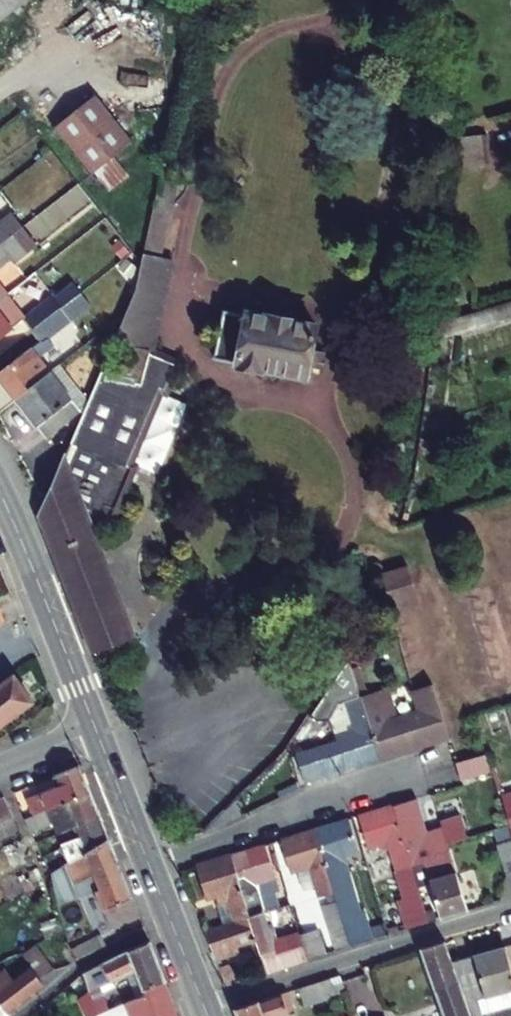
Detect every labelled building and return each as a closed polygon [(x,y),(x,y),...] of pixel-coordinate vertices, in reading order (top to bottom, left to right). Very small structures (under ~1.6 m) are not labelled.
[(36,0),(0,0),(0,29),(36,0)] [(104,100),(61,132),(97,180),(140,148),(104,100)] [(487,136),(462,138),(464,165),(489,163),(487,136)] [(0,252),(0,271),(13,261),(4,249),(0,252)] [(202,341),(215,344),(212,362),(244,368),(243,378),(270,383),(272,373),(304,378),(307,360),(320,362),(323,346),(308,343),(311,324),(279,319),(281,307),(258,303),(256,314),(222,309),(219,327),(205,324),(202,341)] [(51,314),(25,334),(32,342),(57,323),(51,314)] [(57,323),(32,342),(41,354),(66,334),(57,323)] [(42,511),(96,651),(133,638),(90,520),(107,514),(111,517),(133,466),(127,463),(164,372),(149,367),(157,348),(116,335),(77,427),(42,511)] [(0,386),(0,396),(13,413),(46,387),(29,364),(0,386)] [(46,387),(13,413),(44,453),(77,427),(46,387)] [(387,587),(397,604),(416,594),(407,576),(387,587)] [(8,733),(48,701),(25,672),(0,692),(0,728),(2,726),(8,733)] [(370,686),(367,680),(358,682),(379,753),(410,743),(400,711),(388,715),(377,685),(370,686)] [(337,702),(332,713),(345,764),(379,753),(358,682),(350,685),(352,696),(337,702)] [(484,750),(456,759),(461,776),(490,767),(484,750)] [(48,809),(29,818),(32,824),(96,795),(87,774),(63,786),(66,793),(44,802),(48,809)] [(454,860),(431,789),(390,802),(411,872),(442,863),(454,860)] [(57,832),(80,822),(84,831),(108,822),(96,795),(32,824),(37,832),(54,827),(57,832)] [(390,802),(358,812),(367,842),(377,840),(386,868),(398,866),(401,875),(411,872),(390,802)] [(0,809),(0,835),(18,827),(8,806),(0,809)] [(352,846),(344,816),(315,825),(337,898),(347,896),(344,882),(350,881),(342,849),(352,846)] [(68,856),(45,865),(53,875),(114,846),(108,822),(84,831),(88,840),(66,850),(68,856)] [(315,825),(280,836),(289,865),(302,862),(313,893),(319,892),(323,901),(337,898),(315,825)] [(491,846),(500,875),(510,872),(510,852),(507,841),(491,846)] [(269,869),(261,842),(231,850),(241,885),(256,881),(254,874),(269,869)] [(101,911),(131,900),(114,846),(53,875),(58,890),(92,872),(100,892),(95,895),(101,911)] [(240,920),(202,931),(212,956),(235,949),(233,942),(255,937),(241,885),(231,850),(198,861),(205,890),(219,886),(228,916),(237,913),(240,920)] [(438,915),(470,905),(454,860),(442,863),(447,877),(429,883),(438,915)] [(263,967),(278,962),(256,881),(241,885),(255,937),(263,967)] [(108,930),(138,918),(131,900),(101,911),(108,930)] [(152,946),(123,957),(102,970),(111,992),(130,982),(139,1004),(170,993),(152,946)] [(476,1007),(461,967),(454,948),(428,956),(447,1015),(479,1015),(476,1007)] [(476,1007),(510,997),(510,953),(461,967),(476,1007)] [(4,1004),(11,1013),(45,988),(41,983),(55,971),(43,956),(29,967),(32,971),(16,984),(11,978),(0,985),(0,1005),(4,1004)] [(342,1000),(337,984),(305,995),(311,1010),(342,1000)] [(170,993),(139,1004),(129,1008),(132,1015),(178,1015),(170,993)] [(294,998),(245,1013),(246,1015),(300,1015),(294,998)]
